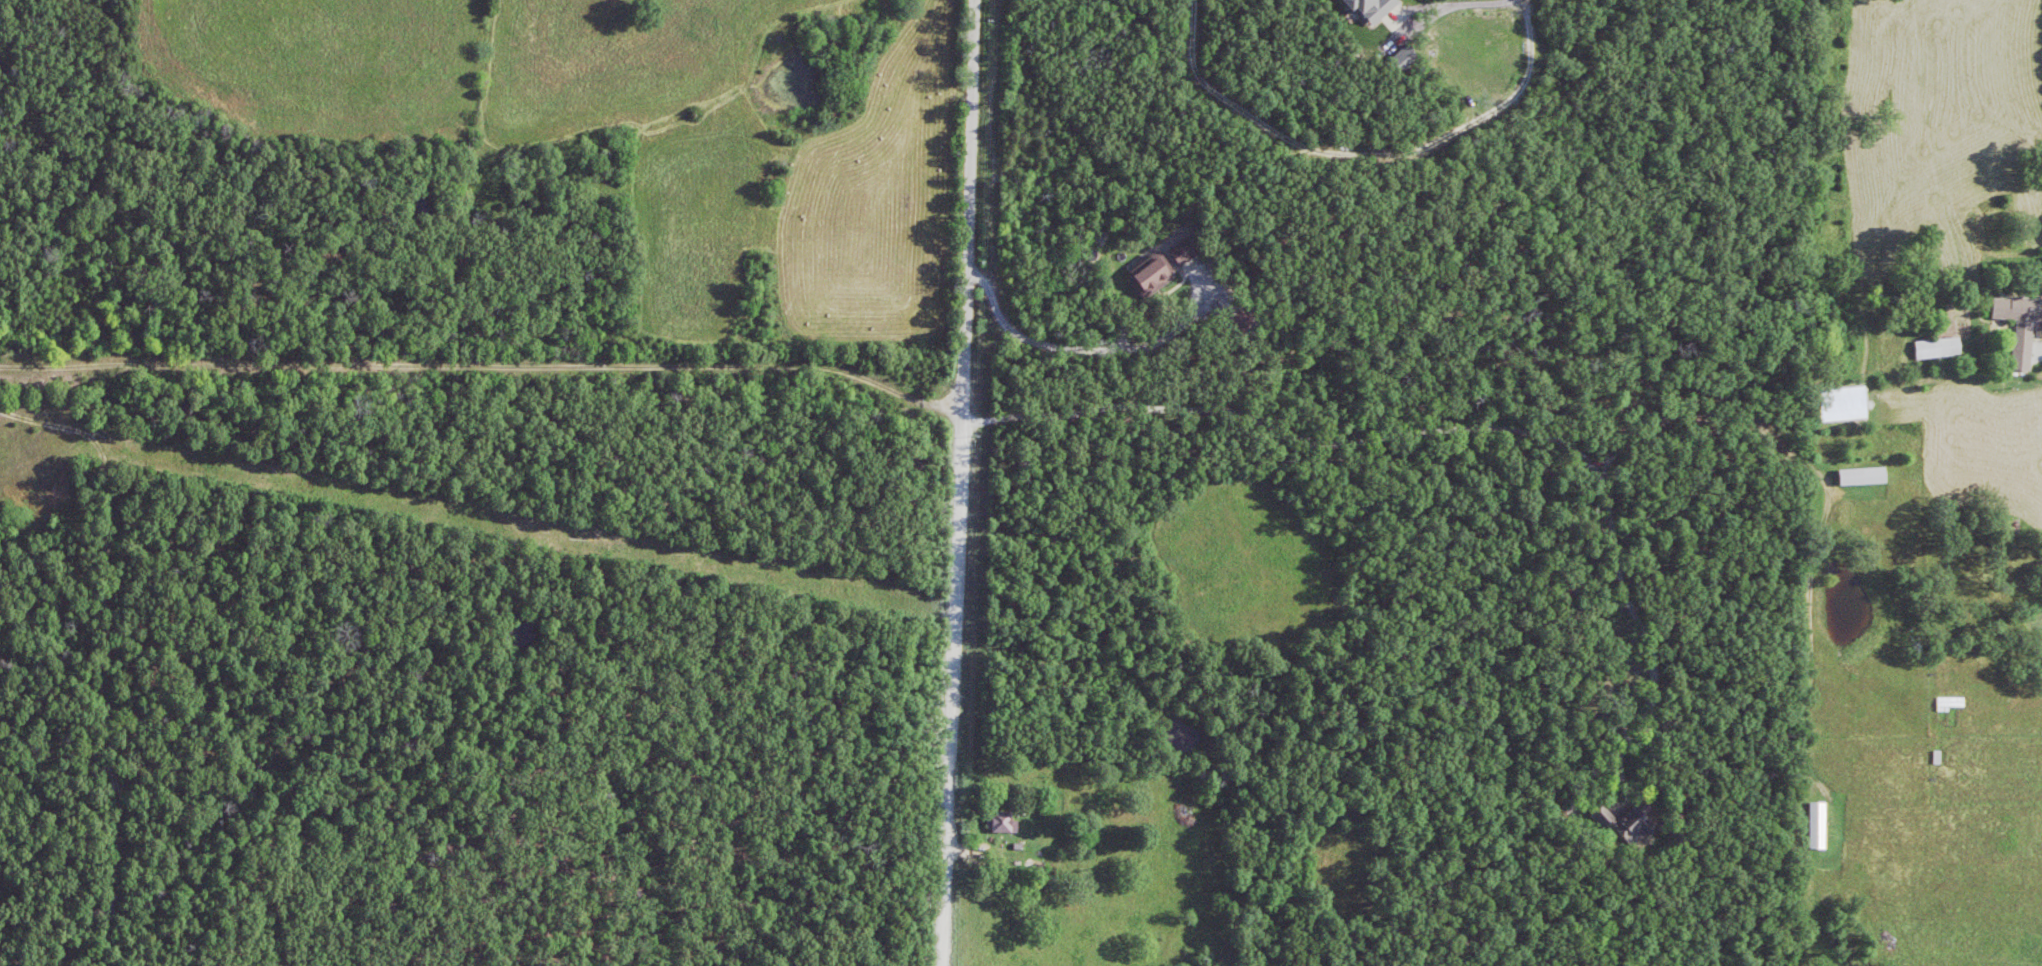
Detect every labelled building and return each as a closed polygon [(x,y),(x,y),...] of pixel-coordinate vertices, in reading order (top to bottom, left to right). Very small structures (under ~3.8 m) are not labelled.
[(1342,1),(1372,32),(1399,6),(1394,0),(1343,0),(1342,1)] [(1151,298),(1172,279),(1157,263),(1137,282),(1151,298)] [(2034,345),(2041,345),(2041,303),(1992,299),(1991,323),(2015,324),(2011,374),(2032,375),(2034,345)] [(1960,361),(1960,342),(1914,344),(1915,363),(1960,361)] [(1838,473),(1838,489),(1886,489),(1886,473),(1838,473)] [(1937,713),(1962,713),(1962,701),(1937,701),(1937,713)] [(1825,853),(1825,806),(1810,806),(1810,853),(1825,853)] [(1634,849),(1656,832),(1638,811),(1617,828),(1634,849)] [(989,816),(989,837),(1013,837),(1013,816),(989,816)]
